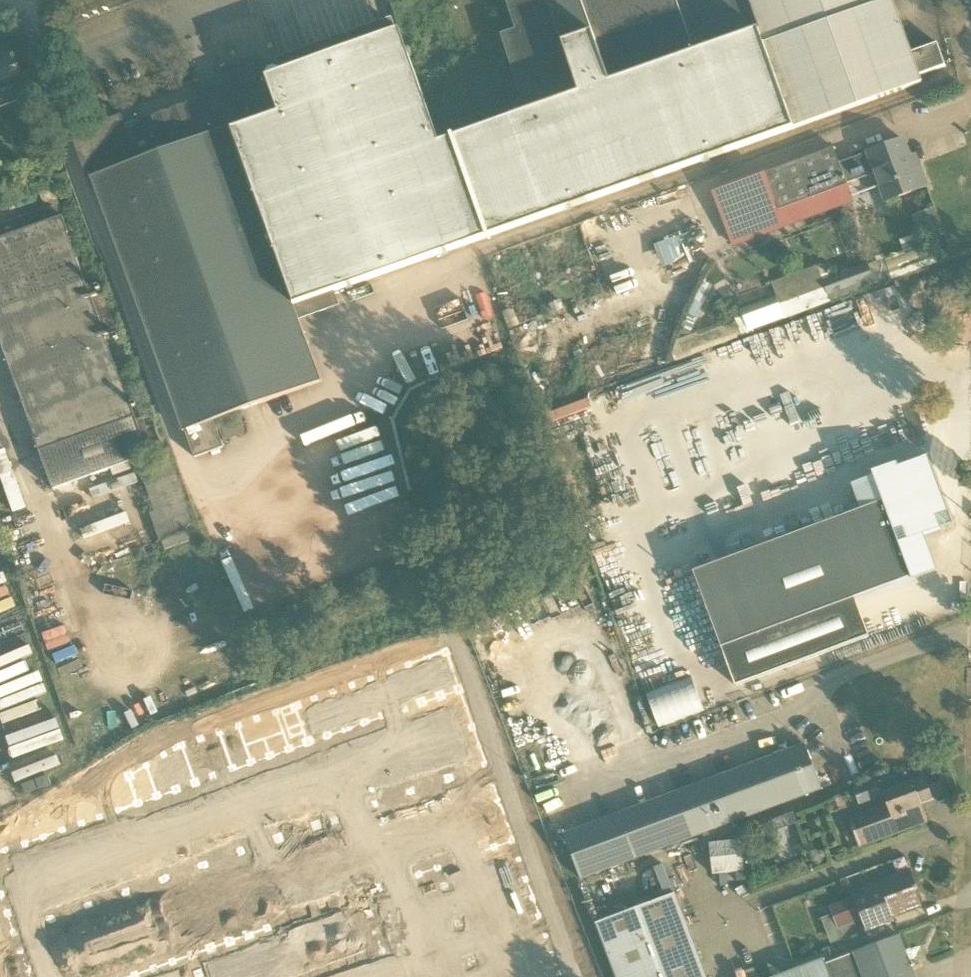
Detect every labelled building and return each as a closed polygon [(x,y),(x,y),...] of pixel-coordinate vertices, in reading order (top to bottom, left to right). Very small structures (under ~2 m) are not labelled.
[(563,0),(506,0),(516,29),(501,34),(526,110),(442,139),(478,242),(629,188),(563,0)] [(780,133),(732,0),(563,0),(629,188),(780,133)] [(780,133),(922,82),(911,52),(893,0),(732,0),(780,133)] [(439,139),(409,50),(403,31),(282,72),(276,69),(271,71),(268,76),(266,77),(261,64),(225,77),(230,92),(222,95),(220,90),(210,94),(212,98),(204,101),(203,99),(153,117),(154,121),(128,130),(122,114),(71,133),(88,180),(91,179),(183,433),(185,432),(195,459),(224,448),(214,421),(323,382),(300,320),(341,306),(336,293),(478,242),(442,139),(439,139)] [(24,82),(16,61),(18,60),(16,54),(14,55),(11,47),(0,51),(0,91),(24,82)] [(913,166),(910,156),(903,139),(840,163),(834,147),(766,173),(776,201),(767,205),(768,209),(728,224),(736,246),(855,203),(848,183),(876,173),(887,201),(927,186),(919,164),(913,166)] [(107,337),(119,333),(103,291),(92,295),(63,216),(57,218),(52,205),(0,224),(0,341),(54,490),(149,456),(107,337)] [(884,258),(883,258),(883,259),(890,279),(916,270),(931,265),(925,248),(924,245),(921,237),(919,233),(901,240),(904,250),(886,257),(884,258)] [(875,285),(868,265),(868,264),(839,274),(823,280),(818,265),(771,282),(777,297),(734,313),(742,337),(755,332),(753,329),(875,285)] [(10,512),(26,506),(3,446),(0,448),(0,485),(10,512)] [(150,513),(159,540),(194,527),(167,453),(138,463),(155,511),(150,513)] [(954,525),(929,456),(875,476),(885,504),(690,575),(732,688),(869,636),(856,598),(912,578),(913,580),(939,570),(925,535),(954,525)] [(445,640),(171,735),(126,766),(138,791),(0,844),(0,898),(27,976),(563,976),(445,640)] [(60,764),(45,719),(0,735),(0,756),(9,781),(60,764)] [(580,878),(803,793),(822,786),(806,744),(564,836),(580,878)] [(933,797),(929,786),(925,777),(883,792),(888,805),(850,819),(860,847),(928,822),(922,804),(932,801),(931,798),(933,797)] [(861,805),(882,796),(876,781),(854,790),(861,805)] [(796,815),(773,817),(777,845),(800,843),(796,815)] [(711,839),(711,870),(741,870),(742,839),(711,839)] [(660,893),(671,890),(665,862),(654,864),(660,893)] [(867,931),(876,928),(894,921),(892,914),(899,912),(900,913),(922,905),(916,890),(918,889),(911,870),(867,886),(869,892),(854,897),(867,931)] [(597,923),(617,976),(707,976),(676,893),(597,923)] [(912,967),(914,966),(911,960),(910,961),(906,950),(906,951),(900,935),(827,964),(826,960),(783,976),(916,976),(912,967)]
